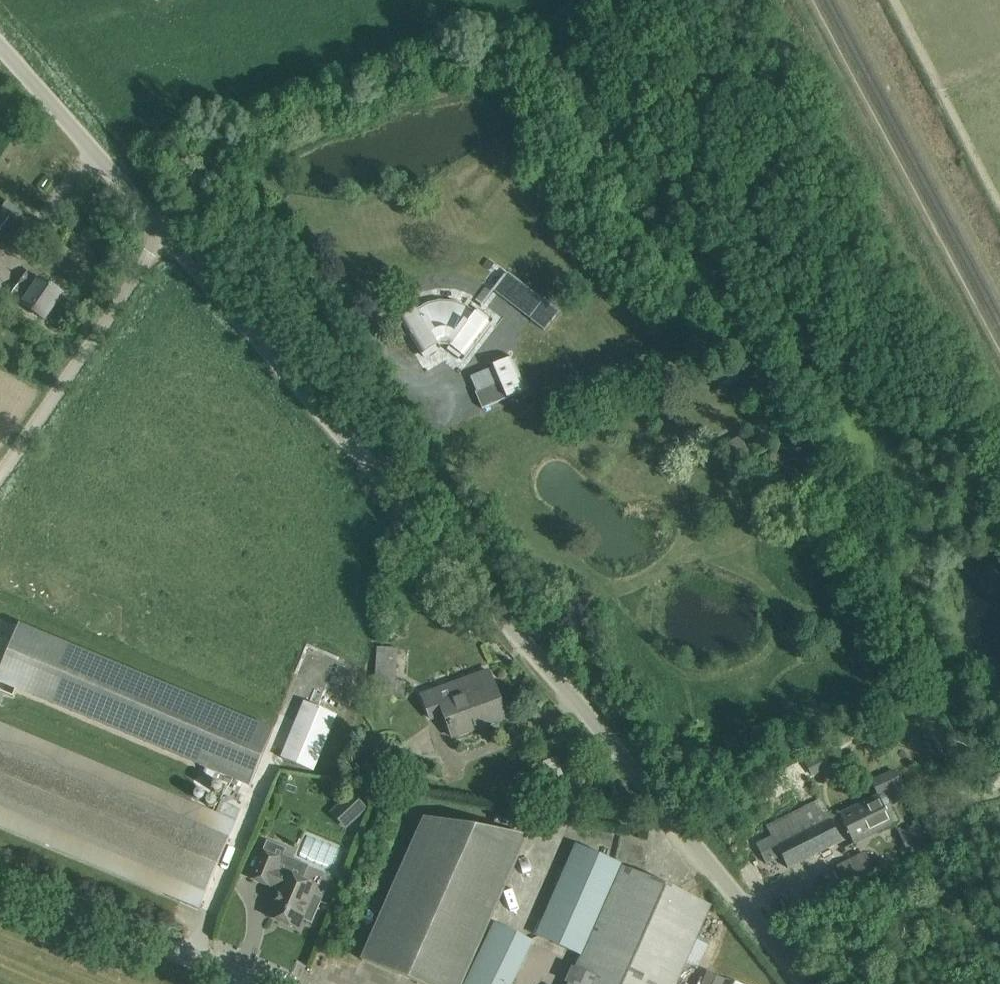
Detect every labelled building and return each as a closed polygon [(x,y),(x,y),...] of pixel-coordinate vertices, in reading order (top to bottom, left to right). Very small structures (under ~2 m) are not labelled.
[(21,226),(0,210),(0,256),(21,226)] [(10,297),(45,320),(63,294),(41,279),(40,280),(28,271),(10,297)] [(545,300),(531,319),(545,330),(560,311),(545,300)] [(450,346),(466,357),(491,324),(476,313),(473,316),(464,309),(452,305),(441,304),(429,307),(419,313),(417,309),(400,320),(422,355),(439,345),(450,346)] [(476,391),(483,408),(526,389),(513,359),(494,366),(501,381),(476,391)] [(670,388),(656,394),(660,404),(674,398),(670,388)] [(729,443),(744,472),(756,465),(741,436),(729,443)] [(481,467),(467,472),(473,485),(486,479),(481,467)] [(811,502),(795,511),(801,522),(817,513),(811,502)] [(680,537),(674,544),(679,548),(685,542),(680,537)] [(251,788),(275,729),(20,623),(0,671),(0,683),(251,788)] [(378,648),(375,694),(395,697),(398,649),(378,648)] [(490,671),(423,697),(432,720),(444,715),(453,739),(508,718),(490,671)] [(281,758),(314,771),(338,715),(305,700),(281,758)] [(200,907),(236,822),(0,724),(0,824),(200,907)] [(871,780),(879,796),(880,799),(904,786),(895,768),(871,780)] [(330,812),(346,828),(367,807),(351,791),(330,812)] [(880,799),(879,796),(840,815),(843,821),(854,844),(893,826),(880,799)] [(785,818),(767,827),(772,836),(757,844),(767,865),(782,857),(788,869),(842,842),(821,801),(785,818)] [(516,832),(522,818),(495,808),(490,822),(516,832)] [(417,983),(462,983),(524,836),(425,818),(362,961),(417,983)] [(920,823),(899,832),(909,855),(930,846),(920,823)] [(267,841),(262,851),(281,859),(282,860),(287,849),(267,841)] [(570,983),(677,983),(711,905),(578,847),(538,937),(582,956),(570,983)] [(259,860),(251,878),(270,886),(270,885),(278,888),(272,903),(275,905),(270,918),(299,930),(303,919),(313,924),(323,899),(313,895),(317,887),(284,873),(284,874),(276,871),(281,859),(262,851),(259,860)] [(865,852),(849,860),(859,881),(875,873),(869,860),(865,852)] [(880,855),(869,860),(875,873),(886,868),(880,855)] [(849,860),(833,867),(843,888),(859,881),(849,860)] [(873,883),(853,893),(854,894),(860,907),(875,899),(880,897),(873,883)] [(836,895),(809,909),(812,916),(821,912),(840,902),(836,895)]
